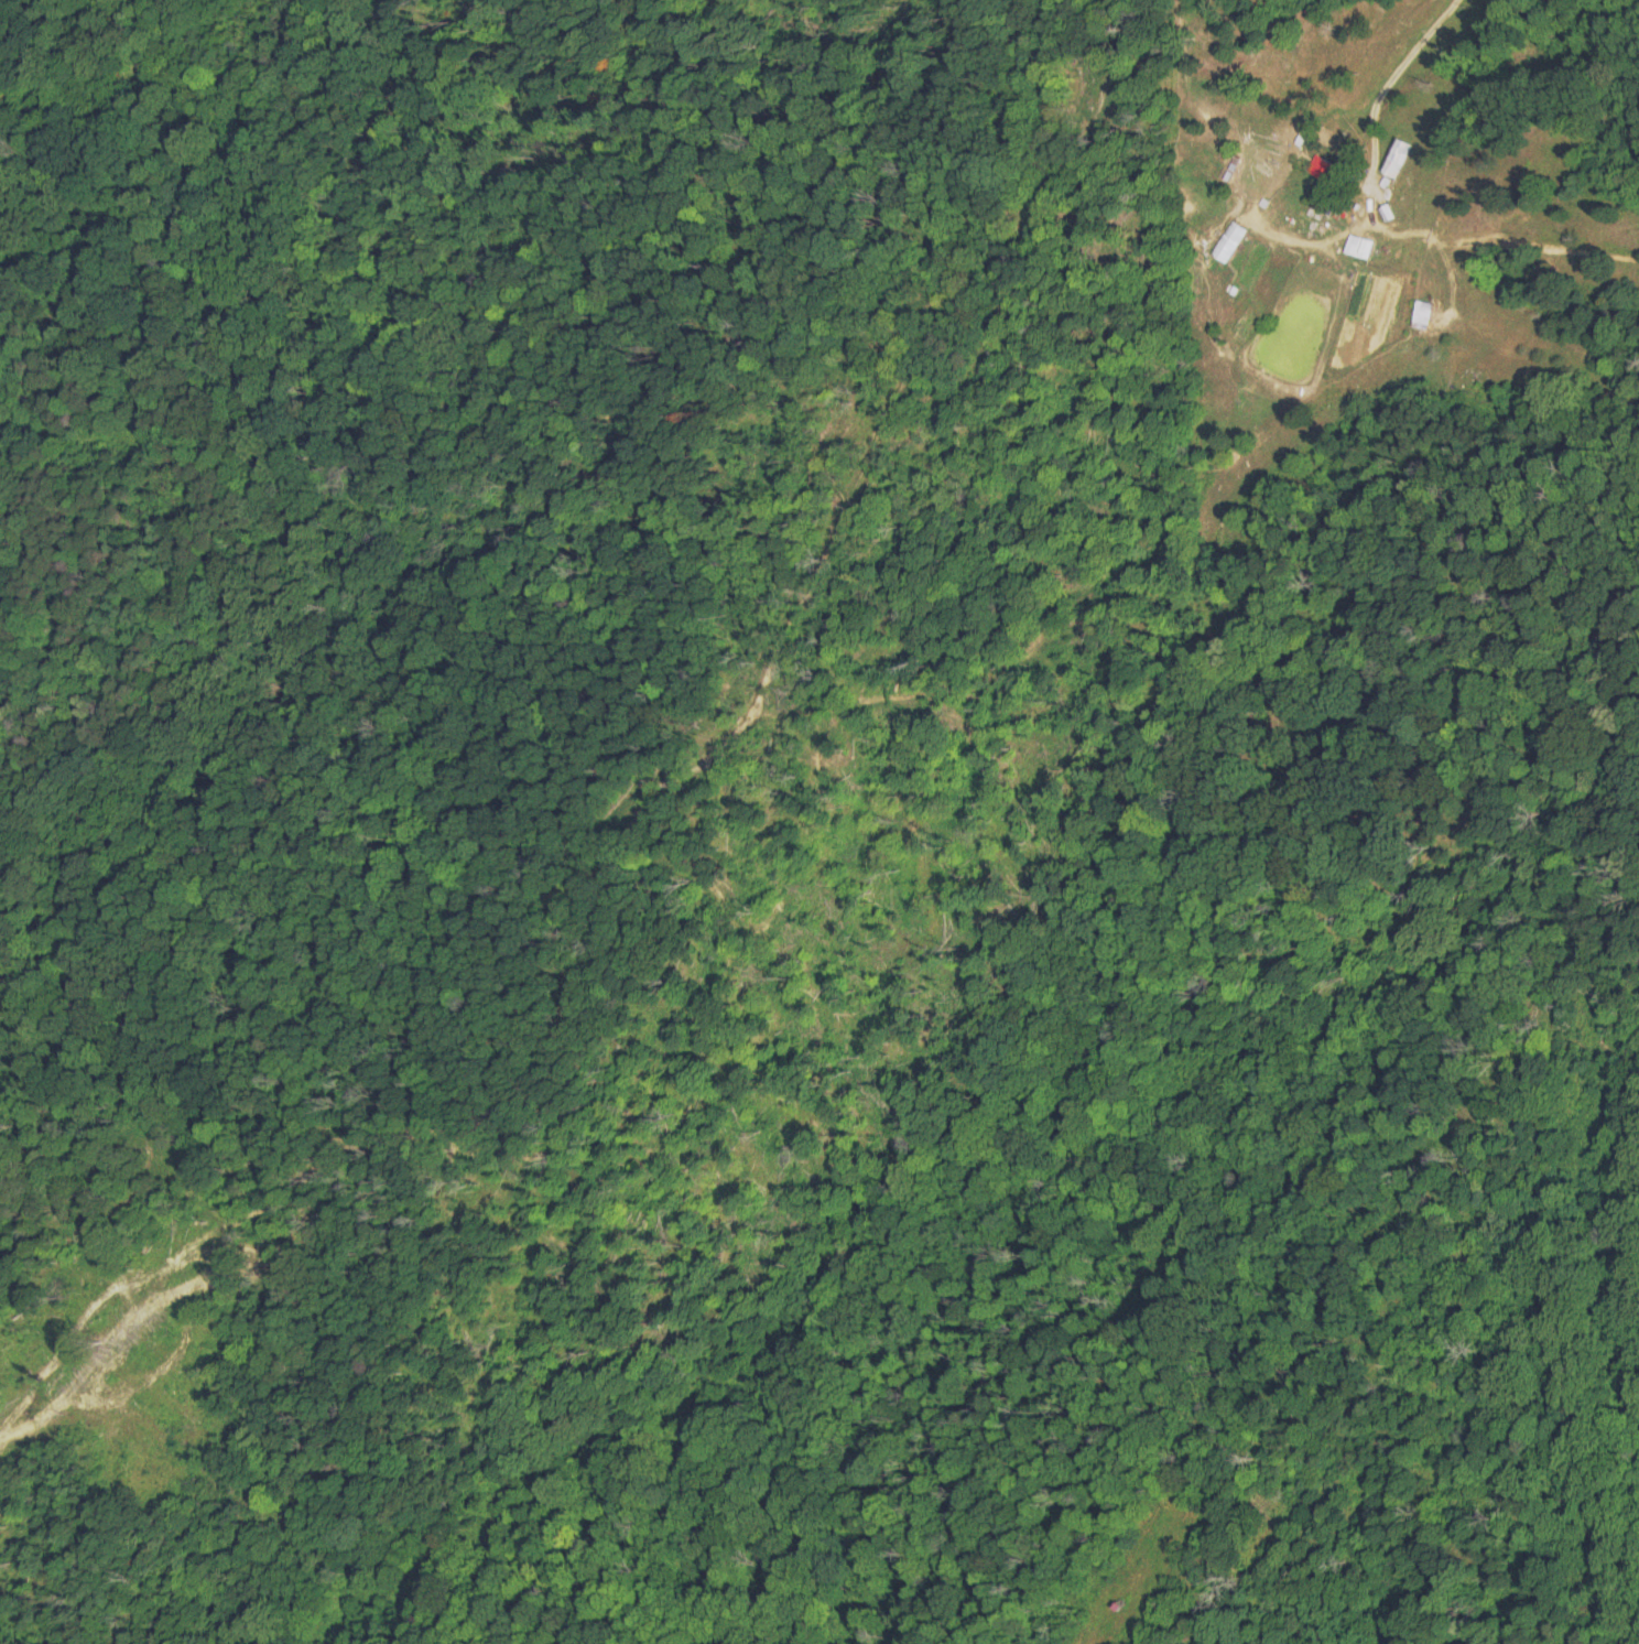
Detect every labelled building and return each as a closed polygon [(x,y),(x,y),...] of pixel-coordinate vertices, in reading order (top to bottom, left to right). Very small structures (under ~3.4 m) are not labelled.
[(1411,145),(1394,138),(1381,174),(1398,180),(1411,145)] [(1306,174),(1331,185),(1339,169),(1314,156),(1306,174)] [(1246,231),(1232,221),(1210,253),(1224,263),(1246,231)] [(1432,304),(1416,300),(1410,326),(1426,330),(1432,304)]
